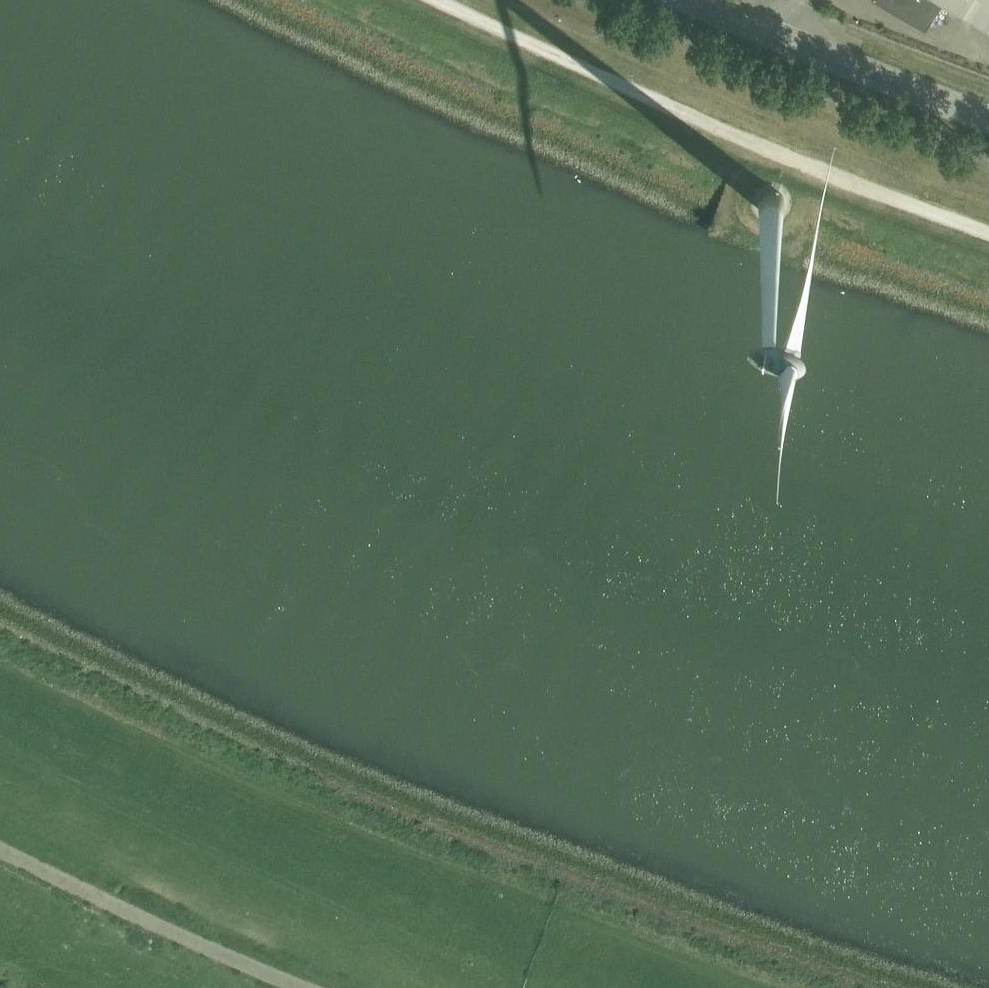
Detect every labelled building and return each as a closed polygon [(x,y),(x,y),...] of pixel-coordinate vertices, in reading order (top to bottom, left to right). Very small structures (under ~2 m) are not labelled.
[(926,30),(943,0),(875,0),(926,30)] [(988,24),(988,0),(948,0),(988,24)]
